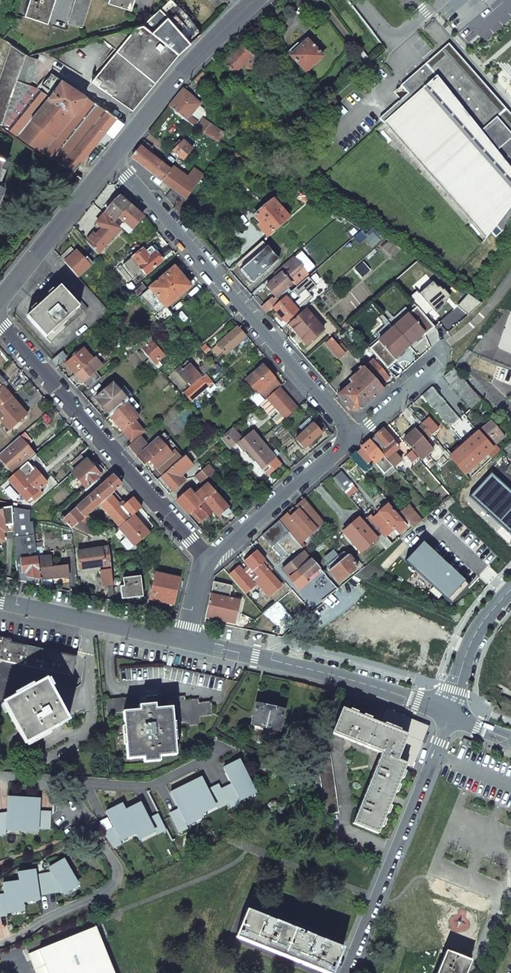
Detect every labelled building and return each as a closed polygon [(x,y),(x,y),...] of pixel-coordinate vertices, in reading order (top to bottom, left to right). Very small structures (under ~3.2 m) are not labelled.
[(53,0),(28,0),(24,13),(47,21),(53,0)] [(91,0),(75,0),(68,24),(82,28),(91,0)] [(178,53),(189,42),(200,32),(187,13),(173,0),(167,0),(143,24),(160,38),(178,53)] [(160,38),(143,24),(99,36),(117,49),(90,82),(132,109),(155,81),(178,53),(160,38)] [(300,47),(296,51),(295,50),(289,55),(306,73),(322,57),(312,48),(313,47),(313,45),(309,41),(306,41),(303,44),(300,47)] [(296,51),(300,47),(297,43),(287,53),(289,55),(295,50),(296,51)] [(11,44),(0,77),(0,124),(10,130),(36,92),(29,87),(30,87),(16,78),(24,53),(11,44)] [(438,53),(440,54),(443,51),(510,129),(510,116),(448,44),(438,53)] [(232,54),(223,62),(233,74),(242,65),(252,56),(242,46),(232,54)] [(360,50),(353,55),(363,68),(370,62),(360,50)] [(443,51),(440,54),(438,53),(426,63),(400,86),(407,94),(400,100),(379,119),(382,122),(383,124),(384,123),(443,189),(448,184),(491,233),(495,237),(510,223),(510,129),(443,51)] [(252,56),(242,65),(245,68),(252,69),(260,62),(253,55),(252,56)] [(208,79),(201,72),(193,80),(200,87),(208,79)] [(39,90),(73,113),(84,96),(51,73),(39,90)] [(73,113),(39,90),(36,92),(10,130),(73,172),(85,157),(97,142),(97,141),(105,130),(108,126),(117,133),(125,123),(84,96),(73,113)] [(191,97),(183,90),(168,107),(186,120),(189,117),(200,104),(191,97)] [(189,117),(186,120),(194,127),(197,123),(189,117)] [(224,135),(200,118),(197,123),(194,127),(218,142),(224,135)] [(485,239),(491,233),(448,184),(443,189),(384,123),(383,124),(485,239)] [(117,133),(108,126),(105,130),(114,137),(117,133)] [(114,137),(105,130),(97,141),(97,142),(105,148),(109,143),(114,137)] [(143,140),(138,146),(140,147),(150,155),(155,149),(143,140)] [(183,161),(192,150),(182,141),(177,146),(173,151),(183,161)] [(170,171),(150,155),(140,147),(131,158),(161,182),(170,171)] [(188,178),(173,167),(170,171),(161,182),(172,189),(185,200),(186,198),(203,175),(194,169),(188,178)] [(172,189),(166,197),(177,211),(183,217),(192,203),(186,198),(185,200),(172,189)] [(302,194),(298,200),(306,205),(311,200),(302,194)] [(109,208),(106,213),(115,221),(118,217),(132,228),(142,217),(120,197),(116,202),(109,208)] [(273,199),(254,215),(263,226),(260,228),(268,237),(289,218),(273,199)] [(113,200),(107,206),(109,208),(116,202),(113,200)] [(93,233),(86,240),(98,253),(119,229),(104,215),(100,220),(96,224),(102,229),(99,232),(96,236),(93,233)] [(70,247),(59,257),(61,258),(64,262),(75,252),(70,247)] [(142,250),(131,258),(141,270),(145,275),(162,261),(151,247),(144,253),(142,250)] [(267,247),(241,269),(252,282),(278,260),(267,247)] [(75,252),(64,262),(77,277),(86,270),(89,267),(83,262),(79,257),(75,252)] [(287,281),(302,268),(293,257),(273,274),(277,278),(267,287),(276,297),(286,288),(290,285),(287,281)] [(87,258),(83,262),(89,267),(92,264),(87,258)] [(131,258),(122,266),(132,277),(141,270),(131,258)] [(363,263),(356,269),(362,277),(370,270),(363,263)] [(174,268),(147,290),(164,309),(166,308),(190,287),(174,268)] [(308,277),(290,292),(285,297),(297,311),(300,309),(299,306),(303,303),(305,305),(312,299),(308,294),(316,287),(308,277)] [(416,307),(424,315),(432,309),(433,310),(450,296),(444,288),(442,289),(439,285),(437,287),(432,281),(410,299),(416,307)] [(79,308),(45,338),(50,343),(87,309),(64,283),(60,287),(79,308)] [(142,284),(132,293),(137,298),(140,296),(147,290),(142,284)] [(43,302),(26,317),(45,338),(79,308),(60,287),(43,302)] [(286,288),(276,297),(280,301),(285,297),(290,292),(286,288)] [(147,290),(140,296),(156,316),(164,309),(147,290)] [(468,294),(457,305),(468,315),(482,303),(468,294)] [(266,314),(273,308),(280,301),(276,297),(272,300),(272,299),(261,308),(266,314)] [(280,301),(273,308),(277,312),(274,314),(278,319),(281,317),(285,322),(297,311),(285,297),(280,301)] [(416,307),(392,327),(408,345),(423,333),(424,335),(434,327),(424,315),(416,307)] [(156,316),(155,316),(162,324),(173,315),(166,308),(164,309),(156,316)] [(288,324),(306,345),(323,331),(305,310),(288,324)] [(392,327),(369,348),(387,369),(396,361),(394,358),(408,345),(392,327)] [(237,328),(217,345),(222,351),(225,354),(245,337),(237,328)] [(332,339),(326,344),(339,358),(345,353),(332,339)] [(150,341),(141,349),(154,364),(158,360),(164,356),(150,341)] [(217,345),(212,350),(217,356),(222,351),(217,345)] [(84,349),(66,364),(75,373),(92,358),(84,349)] [(62,351),(52,361),(57,366),(67,357),(62,351)] [(83,383),(96,371),(101,368),(103,366),(96,357),(93,359),(92,358),(75,373),(72,377),(76,382),(80,379),(83,383)] [(359,357),(356,359),(364,368),(366,366),(359,357)] [(158,360),(154,364),(158,369),(163,365),(158,360)] [(186,361),(170,375),(181,388),(187,383),(190,386),(201,377),(186,361)] [(366,371),(379,386),(388,378),(391,375),(383,365),(379,369),(372,361),(366,366),(364,368),(363,369),(366,371)] [(262,365),(253,373),(265,386),(274,379),(262,365)] [(453,368),(443,377),(471,409),(480,400),(453,368)] [(88,388),(100,378),(101,377),(96,371),(83,383),(88,388)] [(366,371),(338,396),(351,411),(358,411),(380,392),(382,390),(379,386),(366,371)] [(253,373),(245,380),(257,393),(265,386),(253,373)] [(205,376),(185,393),(191,401),(206,388),(211,383),(205,376)] [(265,386),(257,393),(263,401),(267,398),(278,388),(280,386),(274,379),(265,386)] [(113,384),(96,399),(110,416),(125,403),(127,401),(113,384)] [(10,397),(2,388),(0,385),(0,406),(10,397)] [(430,389),(422,395),(450,427),(459,419),(431,387),(430,389)] [(278,388),(267,398),(272,404),(284,394),(278,388)] [(284,394),(272,404),(280,413),(291,403),(284,394)] [(0,406),(0,420),(9,430),(26,415),(10,397),(0,406)] [(110,416),(123,431),(134,421),(138,417),(125,403),(110,416)] [(285,419),(297,409),(291,403),(280,413),(285,419)] [(429,418),(421,425),(431,436),(439,429),(429,418)] [(318,419),(312,424),(320,434),(327,428),(318,419)] [(134,421),(123,431),(132,443),(139,436),(143,433),(134,421)] [(477,432),(491,448),(495,445),(503,438),(489,422),(477,432)] [(312,424),(295,439),(303,449),(320,434),(312,424)] [(421,425),(414,431),(423,442),(431,436),(421,425)] [(220,439),(228,447),(229,449),(236,443),(241,439),(232,429),(220,439)] [(382,430),(369,441),(382,456),(386,459),(398,449),(382,430)] [(275,457),(261,440),(258,437),(253,431),(243,441),(240,443),(246,451),(256,461),(259,459),(265,466),(275,457)] [(414,431),(404,440),(421,459),(424,457),(431,450),(423,442),(414,431)] [(477,432),(449,456),(463,473),(486,453),(490,449),(491,448),(477,432)] [(132,443),(128,447),(135,455),(146,444),(139,436),(132,443)] [(159,438),(137,458),(144,465),(149,461),(166,446),(168,445),(166,442),(164,444),(159,438)] [(0,454),(0,459),(12,472),(14,474),(27,463),(35,456),(27,446),(22,446),(16,439),(0,454)] [(236,443),(244,453),(246,451),(240,443),(243,441),(241,439),(236,443)] [(369,441),(361,448),(374,463),(382,456),(369,441)] [(490,449),(495,454),(500,450),(495,445),(491,448),(490,449)] [(166,446),(149,461),(157,470),(174,455),(171,453),(166,446)] [(174,455),(157,470),(162,476),(182,458),(175,449),(171,453),(174,455)] [(486,453),(490,458),(495,454),(490,449),(486,453)] [(411,451),(405,456),(410,462),(416,457),(411,451)] [(350,457),(358,466),(364,461),(356,453),(355,454),(350,457)] [(70,464),(75,469),(85,461),(80,455),(70,464)] [(162,476),(160,477),(173,492),(185,480),(181,475),(193,465),(184,456),(182,458),(162,476)] [(382,456),(374,463),(384,474),(392,467),(386,459),(382,456)] [(421,459),(419,461),(426,468),(430,464),(424,457),(421,459)] [(256,461),(262,469),(265,466),(259,459),(256,461)] [(75,469),(72,473),(85,488),(100,476),(100,475),(92,466),(86,460),(85,461),(75,469)] [(8,480),(26,501),(31,497),(34,500),(42,494),(38,490),(46,483),(33,469),(27,463),(8,480)] [(102,472),(95,464),(92,466),(100,475),(102,472)] [(207,466),(195,476),(201,483),(213,473),(207,466)] [(341,471),(333,478),(345,492),(353,485),(341,471)] [(510,534),(510,493),(491,474),(470,496),(510,534)] [(64,520),(72,529),(74,527),(80,522),(85,517),(99,505),(114,492),(121,485),(113,476),(64,520)] [(178,503),(188,515),(191,513),(204,501),(214,492),(207,484),(194,495),(189,489),(176,501),(178,503)] [(114,492),(99,505),(119,527),(134,515),(141,508),(132,498),(125,504),(114,492)] [(214,492),(204,501),(213,511),(218,516),(221,513),(223,515),(229,510),(214,492)] [(286,513),(277,521),(299,546),(325,522),(304,498),(295,506),(298,510),(289,517),(286,513)] [(204,501),(191,513),(200,523),(213,511),(204,501)] [(386,504),(377,512),(389,525),(397,534),(406,526),(386,504)] [(408,505),(399,513),(412,527),(421,520),(408,505)] [(4,542),(2,533),(6,532),(5,526),(12,525),(10,508),(2,509),(3,510),(0,511),(0,542),(4,542)] [(17,578),(17,581),(20,582),(37,585),(39,580),(36,559),(32,521),(30,521),(30,510),(10,508),(12,525),(13,537),(15,561),(17,578)] [(377,512),(369,519),(381,533),(385,529),(389,525),(377,512)] [(118,528),(134,547),(137,544),(149,533),(134,515),(119,527),(118,528)] [(85,517),(80,522),(90,527),(93,521),(85,517)] [(367,517),(361,522),(376,539),(382,534),(381,533),(369,519),(367,517)] [(358,519),(343,532),(361,552),(376,539),(361,522),(358,519)] [(80,522),(74,527),(93,536),(95,530),(90,527),(80,522)] [(277,540),(286,531),(277,522),(264,534),(273,544),(277,540)] [(385,529),(381,533),(382,534),(391,545),(397,540),(391,533),(390,534),(385,529)] [(405,561),(452,604),(469,586),(422,543),(405,561)] [(77,552),(80,573),(100,570),(102,586),(113,585),(108,548),(77,552)] [(268,596),(280,585),(269,572),(272,569),(257,552),(245,562),(250,568),(244,574),(238,568),(229,576),(244,593),(254,585),(251,581),(253,580),(268,596)] [(319,568),(304,552),(283,569),(290,578),(288,579),(292,584),(301,577),(299,575),(300,574),(305,580),(319,568)] [(327,564),(327,568),(329,570),(347,555),(345,553),(342,553),(327,564)] [(347,555),(329,570),(336,579),(346,571),(354,564),(347,555)] [(39,580),(40,580),(68,577),(67,566),(51,567),(50,557),(36,559),(39,580)] [(354,564),(346,571),(348,573),(356,566),(354,564)] [(155,574),(150,599),(173,604),(178,579),(155,574)] [(143,597),(141,584),(140,576),(123,579),(124,586),(120,587),(121,599),(143,597)] [(235,587),(213,582),(210,595),(228,599),(229,595),(233,595),(235,587)] [(228,599),(210,595),(205,617),(235,623),(239,602),(228,599)] [(3,703),(46,680),(48,670),(70,676),(72,675),(76,657),(10,643),(10,640),(0,638),(0,704),(3,703)] [(46,680),(3,703),(25,744),(68,721),(46,680)] [(157,694),(159,709),(172,707),(173,723),(186,722),(186,726),(200,725),(199,717),(212,716),(211,701),(198,702),(198,699),(185,700),(184,696),(171,697),(171,693),(157,694)] [(105,699),(107,714),(123,712),(140,710),(138,696),(135,696),(105,699)] [(256,705),(252,724),(255,725),(254,729),(262,730),(263,727),(279,730),(283,711),(256,705)] [(123,712),(127,759),(143,758),(144,763),(160,761),(160,757),(176,755),(173,723),(172,707),(159,709),(140,710),(123,712)] [(354,823),(379,833),(392,802),(394,796),(395,794),(405,768),(407,764),(414,766),(428,732),(424,724),(388,708),(382,724),(343,708),(333,733),(382,753),(354,823)] [(316,754),(325,815),(338,813),(329,752),(316,754)] [(231,784),(220,789),(228,803),(231,809),(240,804),(239,802),(257,793),(239,759),(223,767),(231,784)] [(201,777),(185,785),(198,811),(199,811),(201,814),(217,806),(218,808),(228,803),(220,789),(218,784),(207,789),(201,777)] [(178,833),(188,829),(186,826),(202,818),(201,814),(199,811),(198,811),(185,785),(171,792),(178,808),(168,813),(178,833)] [(6,836),(6,828),(49,830),(51,816),(39,816),(40,800),(8,798),(5,816),(0,817),(0,836),(6,836)] [(150,821),(141,803),(126,810),(126,811),(125,811),(134,830),(133,830),(135,834),(139,841),(156,832),(157,835),(166,830),(159,816),(150,821)] [(114,830),(105,835),(105,836),(113,848),(121,844),(120,841),(135,834),(133,830),(134,830),(125,811),(126,811),(126,810),(122,804),(105,812),(114,830)] [(5,913),(5,909),(23,907),(22,898),(39,896),(39,891),(59,887),(62,891),(77,882),(64,859),(48,867),(50,871),(36,874),(35,870),(19,873),(19,881),(3,882),(5,894),(0,895),(0,914),(5,913)] [(342,948),(247,909),(236,936),(326,972),(332,972),(342,948)] [(36,972),(114,972),(107,956),(95,927),(28,954),(36,972)]
